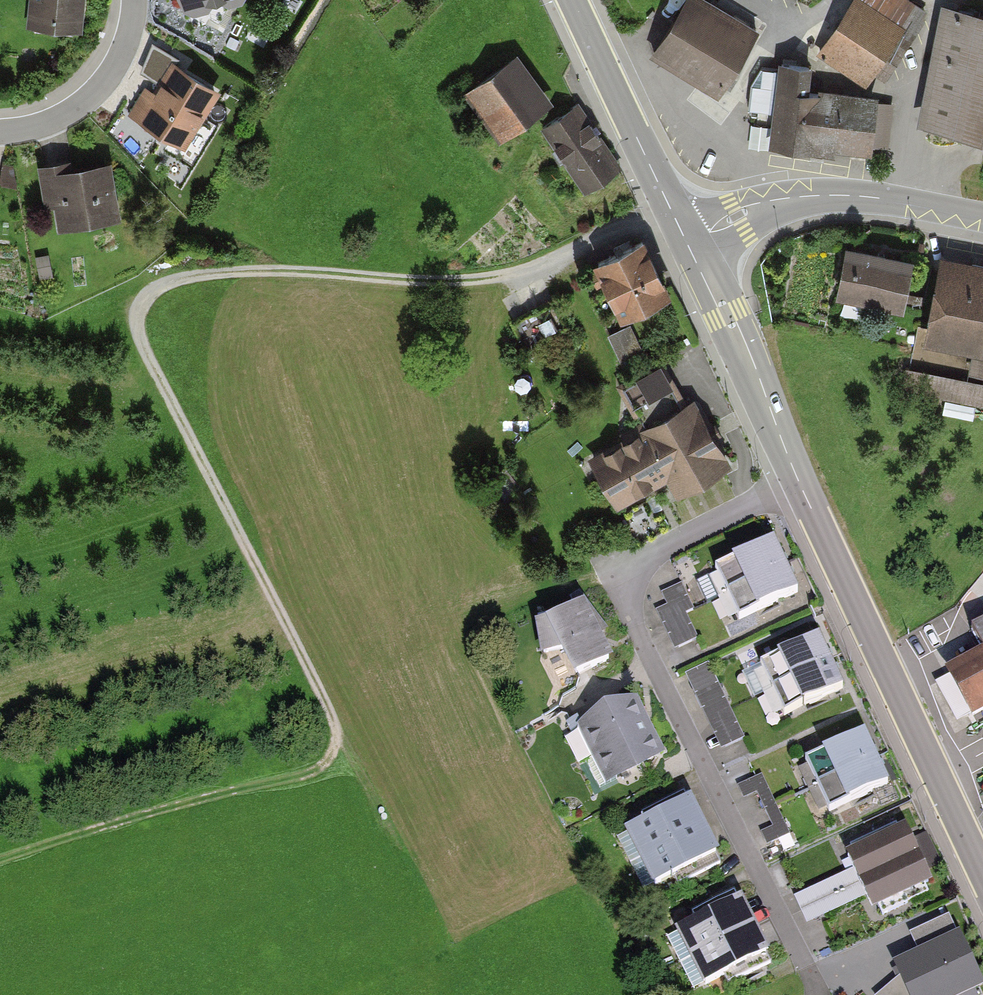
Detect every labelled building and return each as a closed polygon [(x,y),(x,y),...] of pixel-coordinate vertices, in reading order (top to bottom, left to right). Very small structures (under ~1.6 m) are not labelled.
[(31,27),(86,32),(89,0),(33,0),(31,27)] [(189,12),(226,0),(185,0),(189,12)] [(709,0),(689,0),(656,56),(721,95),(760,31),(709,0)] [(910,0),(856,0),(820,55),(870,88),(879,74),(887,80),(931,14),(910,0)] [(945,6),(923,125),(982,136),(982,13),(945,6)] [(553,104),(520,57),(469,93),(502,140),(553,104)] [(225,92),(176,63),(158,93),(148,87),(131,115),(190,150),(225,92)] [(817,69),(782,65),(773,144),(878,155),(884,96),(815,88),(817,69)] [(624,168),(581,107),(546,131),(589,193),(624,168)] [(76,160),(41,165),(47,205),(56,203),(60,230),(124,221),(115,163),(77,169),(76,160)] [(675,297),(647,242),(598,266),(626,321),(675,297)] [(918,262),(852,249),(842,296),(908,309),(918,262)] [(947,257),(930,341),(982,352),(982,264),(947,257)] [(636,318),(611,330),(623,355),(648,344),(636,318)] [(685,407),(664,370),(627,391),(646,425),(590,456),(620,510),(669,483),(678,499),(734,469),(696,401),(685,407)] [(802,594),(779,543),(719,571),(743,622),(802,594)] [(697,610),(685,585),(666,594),(672,607),(660,613),(678,650),(700,639),(688,614),(697,610)] [(616,664),(588,607),(554,624),(539,626),(544,657),(566,654),(580,682),(616,664)] [(847,688),(823,639),(764,667),(788,716),(847,688)] [(941,684),(962,722),(982,710),(982,662),(941,684)] [(748,739),(712,665),(689,676),(725,750),(748,739)] [(667,759),(636,702),(582,731),(612,788),(667,759)] [(893,787),(868,735),(808,764),(834,816),(893,787)] [(793,835),(764,779),(745,788),(749,798),(760,793),(779,830),(767,836),(772,846),(793,835)] [(725,857),(696,802),(629,836),(658,891),(725,857)] [(934,888),(909,831),(851,857),(858,871),(796,899),(810,931),(873,902),(878,913),(934,888)] [(774,959),(745,903),(681,936),(709,991),(774,959)] [(910,939),(920,962),(893,974),(898,983),(885,994),(982,994),(982,992),(950,921),(910,939)]
